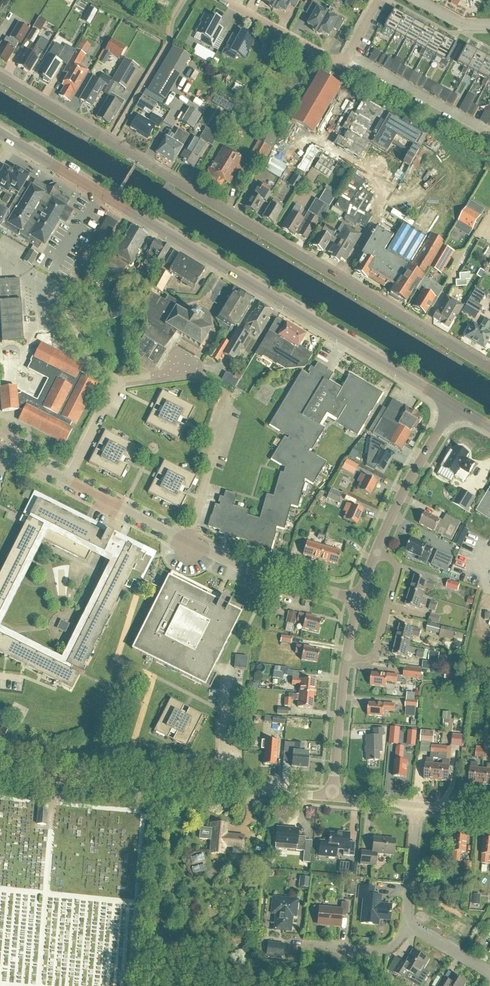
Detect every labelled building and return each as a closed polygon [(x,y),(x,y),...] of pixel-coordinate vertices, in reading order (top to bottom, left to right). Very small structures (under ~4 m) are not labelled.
[(278,0),(265,0),(264,2),(270,5),(269,8),(273,10),(278,0)] [(273,10),(277,12),(278,9),(285,13),(289,5),(295,8),(300,0),(278,0),(273,10)] [(312,2),(305,14),(312,17),(307,26),(314,29),(312,32),(316,34),(330,9),(326,7),(323,12),(317,9),(319,6),(312,2)] [(89,7),(81,21),(89,25),(96,12),(89,7)] [(330,9),(316,34),(320,36),(321,33),(328,37),(332,29),(338,32),(345,20),(338,17),(337,19),(331,16),(333,11),(330,9)] [(395,36),(406,17),(396,11),(385,30),(395,36)] [(200,22),(201,23),(196,33),(203,37),(200,43),(213,50),(224,29),(219,26),(222,22),(214,18),(213,20),(204,15),(200,22)] [(26,40),(21,49),(25,52),(27,53),(31,46),(33,44),(33,45),(40,34),(40,33),(47,22),(40,17),(32,29),(33,29),(26,40)] [(416,22),(406,17),(395,36),(405,41),(416,22)] [(416,47),(426,28),(416,22),(405,41),(416,47)] [(6,64),(14,50),(18,43),(20,44),(28,30),(18,24),(9,38),(9,40),(6,38),(2,44),(1,43),(0,45),(0,60),(6,64)] [(436,34),(426,28),(416,47),(426,52),(436,34)] [(246,38),(247,35),(241,32),(238,38),(232,35),(222,54),(233,61),(236,55),(245,60),(249,53),(248,53),(254,42),(246,38)] [(426,52),(436,58),(446,39),(436,34),(426,52)] [(25,52),(17,66),(29,73),(38,59),(37,58),(41,52),(43,53),(48,43),(40,38),(34,48),(31,46),(27,53),(25,52)] [(446,39),(436,58),(446,64),(456,45),(446,39)] [(112,40),(98,62),(104,66),(111,55),(119,60),(126,48),(112,40)] [(82,41),(77,48),(86,54),(91,47),(82,41)] [(48,55),(36,74),(50,82),(62,63),(66,66),(71,57),(62,52),(64,49),(55,44),(48,55)] [(462,73),(466,75),(468,70),(478,52),(468,47),(458,65),(464,68),(462,73)] [(165,101),(190,58),(172,48),(147,91),(145,90),(143,94),(160,104),(162,100),(165,101)] [(64,87),(59,97),(67,101),(69,99),(71,100),(88,72),(79,67),(85,56),(76,51),(63,73),(68,76),(62,86),(64,87)] [(478,52),(468,70),(479,76),(488,58),(478,52)] [(374,63),(378,66),(384,56),(379,53),(374,63)] [(384,56),(378,66),(383,68),(388,58),(384,56)] [(479,76),(485,79),(482,84),(486,87),(489,82),(489,79),(489,59),(488,58),(479,76)] [(108,98),(96,118),(108,125),(113,118),(114,118),(123,102),(111,95),(117,85),(125,90),(138,68),(124,60),(104,94),(110,97),(109,99),(108,98)] [(394,74),(399,77),(404,67),(400,64),(394,74)] [(408,69),(404,67),(399,77),(403,79),(408,69)] [(212,82),(222,80),(220,73),(210,76),(212,82)] [(103,74),(98,81),(107,86),(111,79),(103,74)] [(291,120),(312,133),(339,86),(318,74),(291,120)] [(419,88),(424,78),(420,76),(415,86),(419,88)] [(106,86),(98,81),(94,78),(79,100),(91,108),(106,86)] [(429,80),(424,78),(419,88),(423,90),(429,80)] [(446,103),(450,105),(455,95),(451,93),(446,103)] [(459,97),(455,95),(450,105),(453,107),(459,97)] [(143,96),(135,108),(143,112),(144,109),(151,113),(157,104),(143,96)] [(170,96),(166,102),(178,110),(182,103),(170,96)] [(338,137),(333,145),(359,160),(363,152),(366,154),(371,145),(368,143),(386,113),(363,100),(354,115),(351,114),(342,129),(347,133),(343,140),(338,137)] [(472,104),(466,114),(470,116),(476,106),(472,104)] [(479,108),(476,106),(470,116),(474,118),(479,108)] [(189,109),(181,122),(192,130),(201,116),(196,113),(189,109)] [(411,165),(427,138),(427,137),(399,121),(386,113),(368,143),(371,145),(381,151),(387,154),(392,145),(408,154),(402,163),(409,167),(411,165)] [(153,115),(149,122),(138,115),(130,129),(137,133),(137,132),(140,133),(139,135),(147,140),(154,127),(157,129),(163,120),(153,115)] [(192,138),(179,160),(193,168),(206,146),(207,146),(207,144),(212,147),(217,138),(216,138),(220,131),(215,128),(217,126),(210,122),(198,141),(192,138)] [(259,162),(264,164),(281,133),(268,126),(259,143),(257,142),(251,154),(250,158),(259,162)] [(156,154),(172,164),(189,136),(179,130),(175,136),(169,132),(166,137),(156,154)] [(213,162),(201,181),(217,191),(223,182),(229,186),(245,161),(223,147),(214,163),(213,162)] [(280,172),(289,177),(301,154),(291,149),(280,172)] [(314,169),(329,178),(334,169),(320,160),(314,169)] [(373,162),(368,173),(375,176),(380,165),(373,162)] [(22,189),(29,177),(15,169),(12,173),(4,168),(0,175),(0,224),(7,212),(8,212),(13,203),(14,203),(22,189)] [(288,185),(296,191),(303,181),(294,175),(288,185)] [(353,176),(334,208),(346,215),(360,189),(364,182),(353,176)] [(14,205),(0,227),(38,249),(42,243),(44,245),(59,219),(66,223),(72,213),(65,209),(69,201),(59,195),(56,185),(46,187),(35,181),(31,186),(28,191),(24,188),(14,205)] [(251,196),(245,207),(255,214),(262,201),(266,203),(273,190),(263,184),(262,186),(259,184),(258,187),(255,185),(249,195),(251,196)] [(321,221),(328,208),(338,193),(328,186),(318,202),(315,200),(307,212),(321,221)] [(373,196),(360,189),(346,215),(343,219),(356,227),(357,225),(364,212),(373,196)] [(397,192),(390,195),(393,201),(400,198),(397,192)] [(273,199),(262,218),(273,225),(284,206),(273,199)] [(296,205),(293,210),(292,209),(280,229),(293,237),(295,234),(298,235),(298,236),(306,240),(317,221),(309,216),(305,214),(301,220),(298,218),(301,212),(299,212),(301,208),(296,205)] [(467,207),(458,223),(472,231),(481,216),(467,207)] [(372,217),(364,212),(357,225),(364,229),(372,217)] [(92,241),(103,246),(117,224),(107,217),(92,241)] [(455,238),(462,233),(452,218),(445,224),(455,238)] [(322,253),(328,242),(329,242),(332,237),(336,231),(325,225),(325,226),(322,224),(318,231),(320,232),(311,247),(322,253)] [(339,233),(335,239),(332,237),(329,242),(332,244),(327,253),(331,256),(330,258),(337,263),(339,260),(343,263),(360,235),(342,224),(337,231),(339,233)] [(425,237),(403,224),(386,253),(383,251),(392,237),(377,228),(360,255),(363,257),(354,271),(367,279),(368,276),(385,286),(389,278),(396,282),(389,294),(405,304),(413,290),(415,291),(417,288),(423,278),(444,243),(430,234),(410,268),(408,266),(425,237)] [(119,280),(129,264),(131,266),(140,252),(138,251),(147,235),(131,226),(122,241),(120,240),(102,269),(119,280)] [(161,245),(155,241),(146,257),(147,258),(143,265),(149,269),(153,261),(159,265),(169,249),(162,245),(161,245)] [(18,251),(28,252),(28,244),(18,243),(18,251)] [(430,268),(441,275),(454,253),(443,246),(430,268)] [(37,255),(30,250),(23,261),(30,266),(37,255)] [(204,271),(179,255),(171,267),(164,263),(150,286),(161,293),(172,275),(194,288),(204,271)] [(471,281),(471,274),(460,275),(461,281),(457,282),(457,288),(468,287),(467,281),(471,281)] [(423,278),(417,288),(422,292),(413,307),(425,314),(430,306),(432,307),(437,299),(436,299),(441,291),(435,287),(436,286),(423,278)] [(18,279),(0,280),(0,341),(1,341),(2,344),(23,342),(20,301),(18,279)] [(108,299),(111,319),(124,317),(121,299),(120,298),(126,287),(121,285),(118,290),(115,288),(110,298),(108,299)] [(475,289),(465,306),(478,314),(482,307),(479,305),(485,295),(475,289)] [(237,325),(253,300),(239,292),(238,292),(234,290),(216,320),(230,328),(230,327),(234,330),(237,325)] [(164,302),(149,293),(143,304),(145,325),(149,328),(139,345),(138,357),(156,367),(166,351),(164,350),(176,333),(201,348),(211,330),(200,323),(203,318),(189,309),(186,315),(176,309),(179,304),(166,297),(164,302)] [(440,325),(448,329),(456,315),(461,306),(449,299),(444,308),(441,306),(437,312),(433,319),(441,324),(440,325)] [(229,342),(230,342),(223,354),(234,360),(249,337),(246,335),(250,328),(260,334),(269,320),(268,319),(272,312),(259,304),(253,314),(252,313),(244,325),(245,325),(241,332),(237,329),(229,342)] [(278,319),(276,318),(255,355),(261,359),(265,351),(276,358),(276,357),(288,364),(284,370),(285,370),(304,368),(312,356),(298,348),(305,336),(286,324),(285,325),(277,321),(278,319)] [(483,350),(489,339),(489,335),(487,333),(489,327),(489,323),(485,320),(480,328),(472,324),(463,338),(483,350)] [(230,342),(229,342),(229,343),(223,339),(219,346),(211,358),(218,362),(223,354),(230,342)] [(47,380),(37,401),(24,395),(16,396),(15,387),(0,389),(0,398),(2,413),(19,411),(22,413),(18,420),(65,444),(72,429),(69,428),(71,423),(76,425),(97,383),(82,376),(81,377),(77,375),(82,364),(40,343),(27,369),(47,380)] [(219,346),(215,343),(207,356),(211,358),(219,346)] [(238,503),(237,508),(233,507),(236,495),(225,492),(223,498),(219,497),(218,503),(220,504),(219,506),(215,505),(208,527),(220,531),(219,534),(246,541),(245,546),(270,553),(275,533),(275,532),(276,528),(283,530),(290,507),(297,508),(304,483),(303,483),(304,480),(312,485),(325,463),(308,453),(310,449),(311,450),(324,429),(319,426),(326,414),(336,420),(335,423),(357,436),(368,418),(367,417),(370,412),(371,412),(382,394),(353,377),(352,380),(347,378),(340,390),(328,382),(333,374),(327,371),(327,370),(317,363),(314,369),(310,367),(307,372),(309,373),(308,376),(301,372),(269,426),(288,437),(287,440),(284,438),(271,460),(284,469),(283,474),(280,473),(273,497),(266,495),(259,520),(247,516),(248,511),(242,509),(244,505),(238,503)] [(237,371),(234,375),(240,380),(243,375),(237,371)] [(194,408),(162,392),(155,405),(163,409),(160,415),(152,411),(145,424),(178,440),(185,427),(177,423),(180,418),(187,422),(194,408)] [(387,410),(381,419),(372,434),(401,451),(414,428),(415,428),(421,419),(415,415),(415,414),(392,400),(387,410)] [(368,431),(372,434),(381,419),(387,410),(382,407),(368,431)] [(137,448),(105,431),(98,445),(106,449),(103,454),(95,450),(88,464),(121,480),(127,467),(120,463),(123,457),(130,461),(137,448)] [(370,437),(367,455),(373,458),(368,466),(374,470),(375,468),(382,472),(390,458),(382,453),(386,446),(370,437)] [(469,455),(457,449),(455,453),(451,451),(442,467),(456,476),(455,477),(463,482),(474,464),(466,459),(469,455)] [(346,460),(341,469),(348,473),(350,469),(356,472),(359,466),(346,460)] [(196,478),(164,461),(157,475),(164,479),(162,484),(154,480),(147,494),(180,510),(186,496),(179,493),(182,487),(189,491),(196,478)] [(369,497),(377,483),(361,475),(357,482),(362,485),(359,491),(369,497)] [(347,479),(337,489),(344,495),(348,491),(352,495),(357,489),(347,479)] [(476,512),(489,520),(489,488),(476,512)] [(326,499),(338,504),(342,494),(331,489),(329,492),(326,490),(325,494),(328,496),(326,499)] [(452,502),(467,512),(476,498),(460,489),(452,502)] [(321,509),(326,497),(314,492),(309,503),(321,509)] [(24,518),(27,520),(0,574),(0,612),(37,538),(83,561),(85,562),(91,550),(107,559),(101,570),(103,571),(111,575),(65,665),(80,673),(84,674),(84,673),(81,671),(125,582),(126,582),(129,584),(131,580),(160,594),(132,650),(210,688),(217,674),(212,671),(243,608),(230,602),(221,597),(218,602),(169,577),(172,572),(171,572),(161,590),(140,580),(153,555),(106,532),(104,535),(34,499),(24,518)] [(356,526),(363,511),(346,504),(343,512),(348,514),(345,521),(356,526)] [(328,509),(326,527),(341,528),(343,510),(328,509)] [(425,514),(419,525),(450,541),(460,523),(446,516),(443,522),(440,520),(439,521),(425,514)] [(454,543),(462,547),(470,531),(467,529),(469,526),(464,523),(454,543)] [(312,543),(323,544),(325,532),(314,531),(312,543)] [(412,539),(406,552),(420,558),(418,561),(427,565),(431,554),(433,550),(426,547),(426,546),(412,539)] [(306,543),(302,556),(319,560),(323,547),(317,546),(306,543)] [(323,547),(319,560),(336,565),(340,552),(330,549),(323,547)] [(452,558),(437,552),(431,565),(446,572),(452,558)] [(415,577),(410,591),(423,596),(426,589),(433,591),(435,584),(428,582),(415,577)] [(448,581),(446,588),(458,592),(460,584),(448,581)] [(410,591),(406,606),(419,610),(420,605),(425,607),(427,601),(422,599),(423,596),(410,591)] [(429,610),(435,612),(438,604),(431,602),(429,610)] [(294,625),(297,613),(288,611),(285,623),(294,625)] [(282,628),(286,617),(271,612),(267,623),(282,628)] [(305,615),(298,613),(296,621),(303,622),(301,628),(317,633),(320,621),(314,619),(315,618),(305,615)] [(431,615),(429,621),(438,624),(441,618),(431,615)] [(439,637),(453,640),(455,630),(428,624),(426,631),(440,635),(439,637)] [(400,626),(396,640),(410,644),(412,636),(419,638),(421,631),(400,626)] [(71,690),(79,675),(0,636),(0,654),(71,690)] [(280,643),(291,644),(292,637),(281,636),(280,643)] [(393,655),(406,658),(408,653),(416,656),(416,657),(422,659),(424,651),(409,648),(410,644),(396,640),(393,655)] [(303,647),(296,646),(291,645),(290,653),(301,655),(300,661),(317,663),(318,652),(312,651),(313,649),(303,647)] [(440,654),(429,652),(428,659),(439,660),(440,654)] [(403,678),(421,680),(422,671),(404,668),(403,678)] [(314,681),(303,680),(304,673),(287,671),(287,675),(292,676),(292,679),(291,686),(299,686),(298,694),(313,695),(314,681)] [(372,674),(370,686),(386,688),(387,682),(403,684),(403,686),(407,686),(407,681),(401,681),(402,677),(397,676),(398,676),(387,675),(387,676),(372,674)] [(298,695),(295,695),(288,694),(288,699),(284,699),(284,706),(291,707),(291,701),(298,702),(297,708),(312,709),(313,695),(298,694),(298,695)] [(184,706),(170,699),(154,731),(167,739),(171,732),(176,734),(172,741),(186,748),(202,716),(189,709),(185,717),(180,714),(184,706)] [(405,708),(418,709),(418,701),(406,700),(405,708)] [(384,705),(368,704),(367,716),(384,718),(384,712),(394,713),(395,705),(384,704),(384,705)] [(450,721),(451,713),(443,712),(442,720),(450,721)] [(425,722),(434,722),(434,714),(425,714),(425,722)] [(268,735),(269,726),(261,725),(260,734),(268,735)] [(389,745),(399,745),(400,729),(390,728),(389,745)] [(355,735),(348,736),(349,764),(365,764),(364,729),(355,729),(355,735)] [(374,737),(366,737),(367,747),(365,747),(365,754),(367,754),(367,762),(380,761),(379,753),(382,753),(382,737),(384,737),(384,729),(373,730),(374,737)] [(420,743),(434,744),(435,732),(422,731),(420,743)] [(452,746),(462,747),(463,736),(453,735),(452,746)] [(261,741),(261,749),(264,750),(263,765),(275,766),(277,742),(261,741)] [(293,752),(291,768),(306,769),(308,753),(303,753),(304,745),(295,744),(294,752),(293,752)] [(438,754),(439,746),(432,745),(431,753),(438,754)] [(397,746),(396,752),(395,761),(393,777),(406,778),(407,763),(402,762),(404,747),(397,746)] [(437,765),(436,780),(448,782),(449,766),(450,761),(452,747),(448,748),(448,747),(439,746),(438,754),(439,754),(438,760),(442,761),(442,765),(437,765)] [(476,750),(475,758),(483,758),(484,750),(476,750)] [(436,780),(437,765),(433,765),(434,759),(430,759),(426,759),(426,764),(425,764),(424,779),(436,780)] [(470,768),(468,784),(481,785),(482,770),(478,769),(478,764),(471,763),(470,768)] [(481,785),(489,786),(489,765),(487,765),(487,770),(482,770),(481,785)] [(39,806),(37,825),(46,825),(47,807),(39,806)] [(200,828),(199,840),(211,841),(210,854),(223,855),(224,847),(242,848),(243,837),(225,836),(226,825),(211,824),(210,829),(200,828)] [(275,843),(274,849),(295,850),(304,851),(304,852),(303,863),(310,863),(312,841),(304,841),(305,838),(303,838),(297,837),(297,831),(276,829),(275,843)] [(329,833),(328,842),(319,841),(318,857),(336,859),(337,850),(343,850),(342,856),(353,857),(355,842),(348,842),(349,835),(329,833)] [(467,838),(455,837),(453,853),(454,853),(453,862),(460,863),(460,854),(466,854),(467,838)] [(394,840),(373,838),(372,853),(361,852),(360,865),(375,867),(376,855),(393,856),(394,840)] [(483,839),(482,855),(481,863),(488,864),(489,856),(489,840),(483,839)] [(463,874),(471,875),(473,863),(465,862),(463,874)] [(347,876),(354,877),(356,864),(348,863),(347,874),(347,876)] [(281,876),(280,886),(289,887),(291,877),(281,876)] [(300,877),(298,887),(308,888),(310,878),(300,877)] [(389,921),(390,906),(379,905),(380,897),(372,896),(373,888),(359,887),(358,898),(363,899),(360,923),(377,925),(377,920),(389,921)] [(274,930),(290,932),(292,910),(295,910),(297,901),(272,898),(271,914),(275,914),(274,930)] [(317,925),(339,927),(340,916),(346,916),(347,904),(340,904),(340,911),(319,909),(317,925)] [(175,949),(176,939),(165,938),(164,949),(175,949)] [(268,943),(266,957),(282,958),(283,945),(268,943)] [(394,973),(417,985),(423,985),(430,973),(424,970),(430,960),(413,950),(406,963),(396,957),(388,971),(393,974),(394,973)] [(388,962),(393,954),(388,951),(383,958),(388,962)] [(454,976),(450,983),(443,979),(438,985),(463,985),(465,983),(454,976)]
